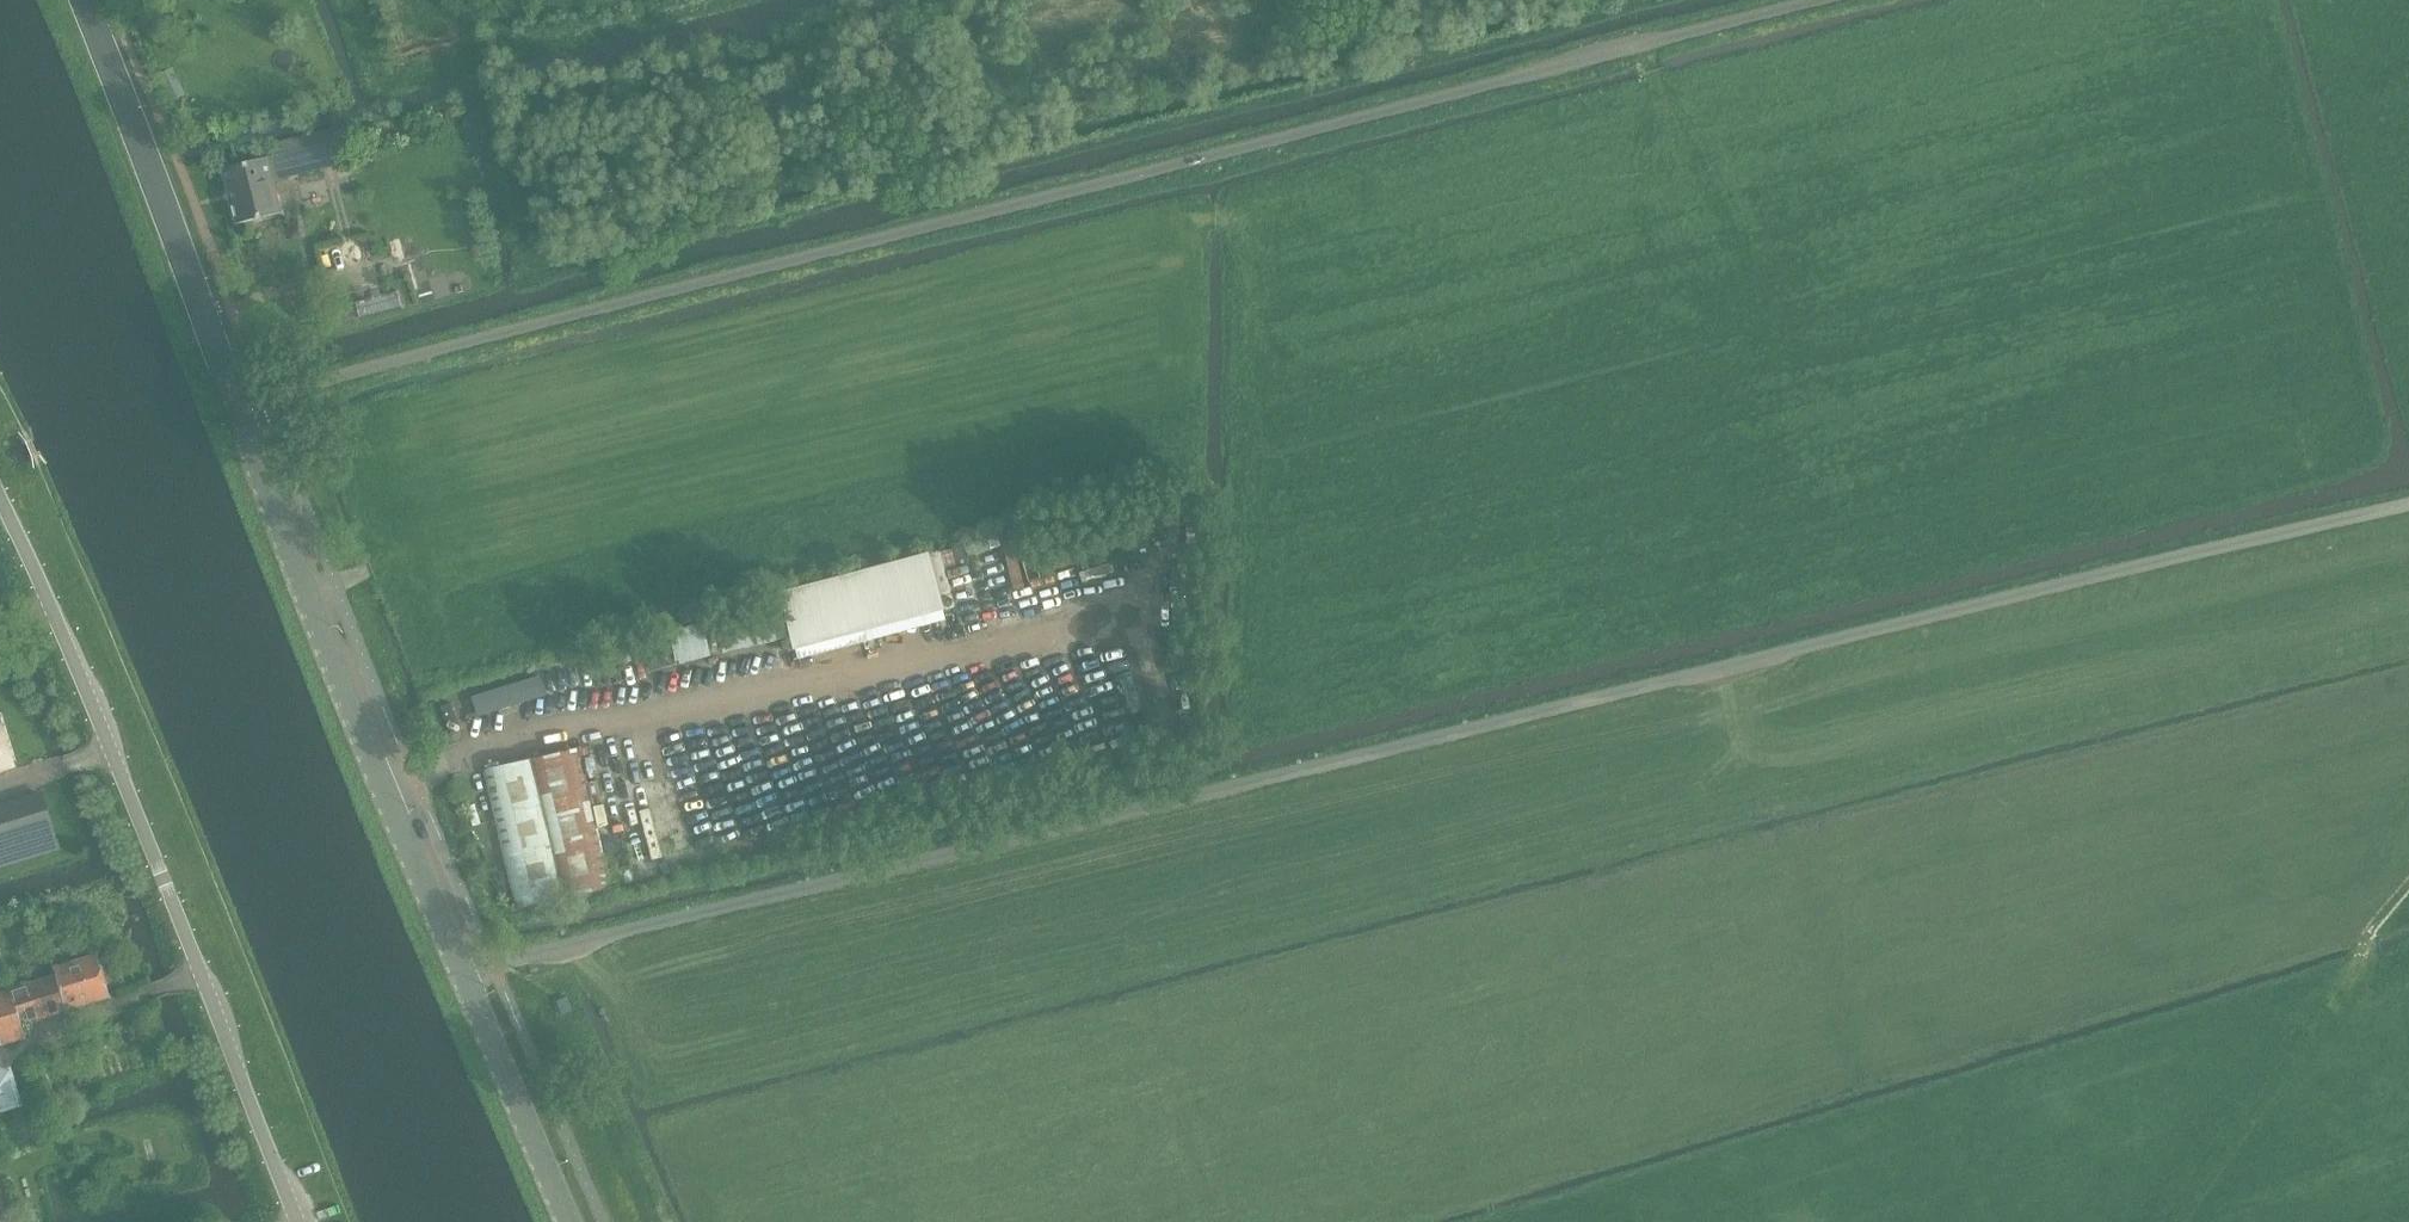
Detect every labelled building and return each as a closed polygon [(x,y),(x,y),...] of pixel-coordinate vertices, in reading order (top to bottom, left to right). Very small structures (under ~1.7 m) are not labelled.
[(174,68),(158,75),(169,101),(185,94),(174,68)] [(340,127),(273,144),(276,155),(225,168),(235,209),(260,203),(263,214),(273,211),(271,201),(276,199),(283,186),(282,182),(362,162),(359,151),(347,154),(344,141),(369,135),(365,120),(340,127)] [(386,281),(369,285),(376,314),(393,310),(392,305),(415,299),(410,275),(386,281)] [(928,548),(779,587),(783,600),(791,633),(796,651),(945,611),(928,548)] [(670,662),(791,633),(783,600),(662,632),(670,662)] [(545,695),(540,677),(473,698),(478,715),(545,695)] [(12,765),(0,724),(0,769),(12,765)] [(531,759),(483,770),(515,909),(563,898),(611,887),(579,748),(531,759)] [(0,808),(0,866),(57,848),(41,796),(0,808)] [(54,969),(56,975),(0,993),(0,1045),(26,1037),(22,1024),(110,997),(97,956),(54,969)] [(0,1068),(0,1112),(26,1104),(13,1064),(0,1068)]
